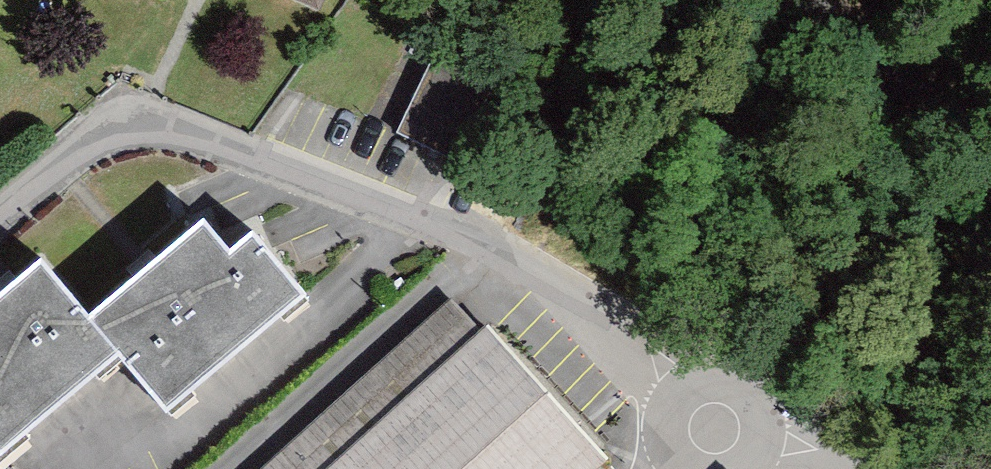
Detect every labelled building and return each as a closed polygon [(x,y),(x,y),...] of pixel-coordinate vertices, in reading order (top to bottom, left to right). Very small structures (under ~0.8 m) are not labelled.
[(490,79),(427,51),(392,128),(455,156),(490,79)] [(245,231),(216,255),(189,223),(84,312),(33,252),(0,280),(0,455),(112,361),(159,416),(301,296),(245,231)] [(474,324),(465,333),(444,309),(283,453),(265,468),(604,468),(474,324)]
